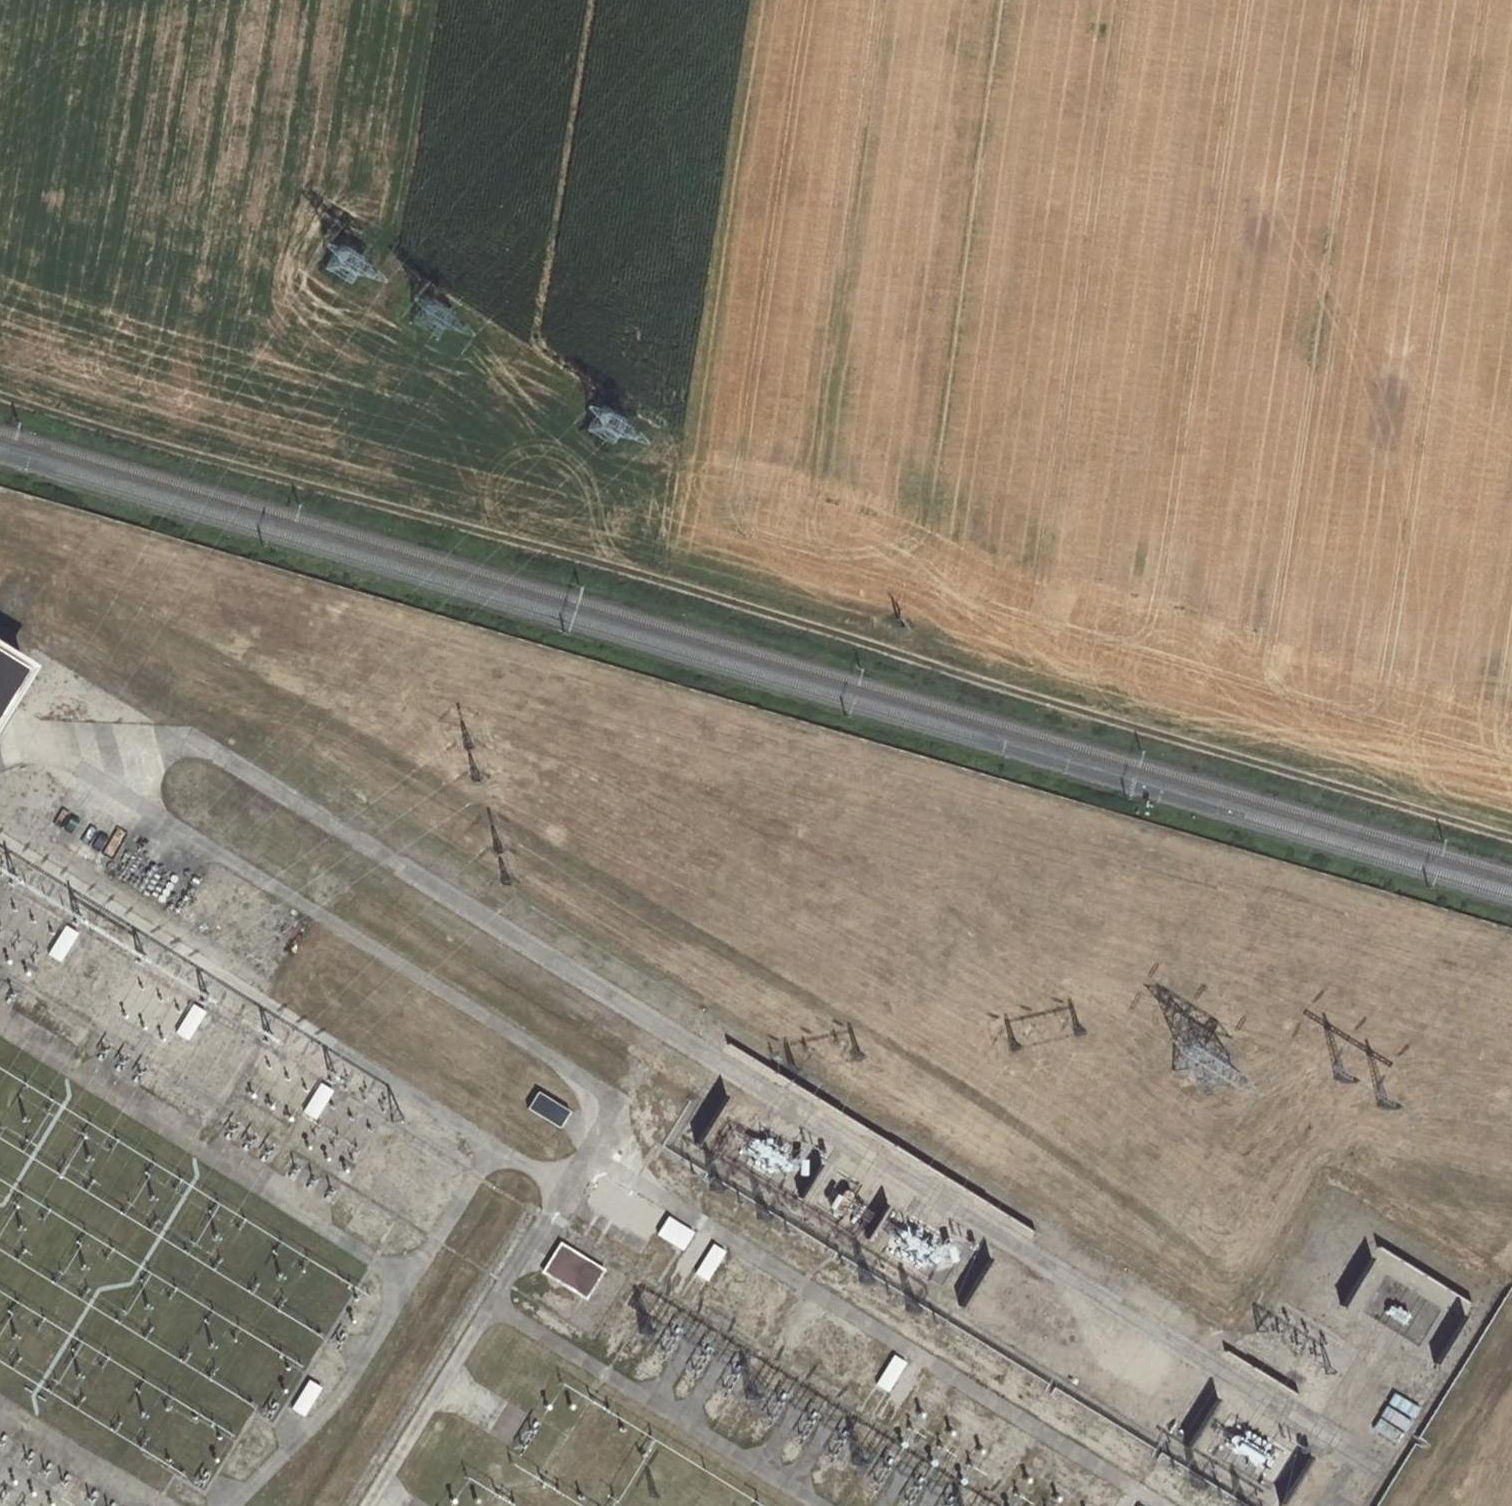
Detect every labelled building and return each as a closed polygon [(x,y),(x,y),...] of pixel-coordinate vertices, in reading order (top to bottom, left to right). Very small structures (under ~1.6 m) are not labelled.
[(0,649),(0,703),(24,664),(0,649)] [(77,933),(65,926),(49,953),(60,960),(77,933)] [(205,1012),(192,1004),(176,1030),(189,1038),(205,1012)] [(332,1091),(321,1084),(303,1112),(315,1119),(332,1091)] [(565,1109),(533,1090),(523,1106),(555,1126),(565,1109)] [(689,1232),(664,1217),(654,1233),(679,1249),(689,1232)] [(604,1269),(562,1243),(545,1270),(587,1297),(604,1269)] [(721,1253),(710,1246),(693,1273),(704,1280),(721,1253)] [(906,1364),(893,1356),(876,1383),(888,1391),(906,1364)] [(320,1386),(309,1380),(293,1408),(304,1414),(320,1386)]
